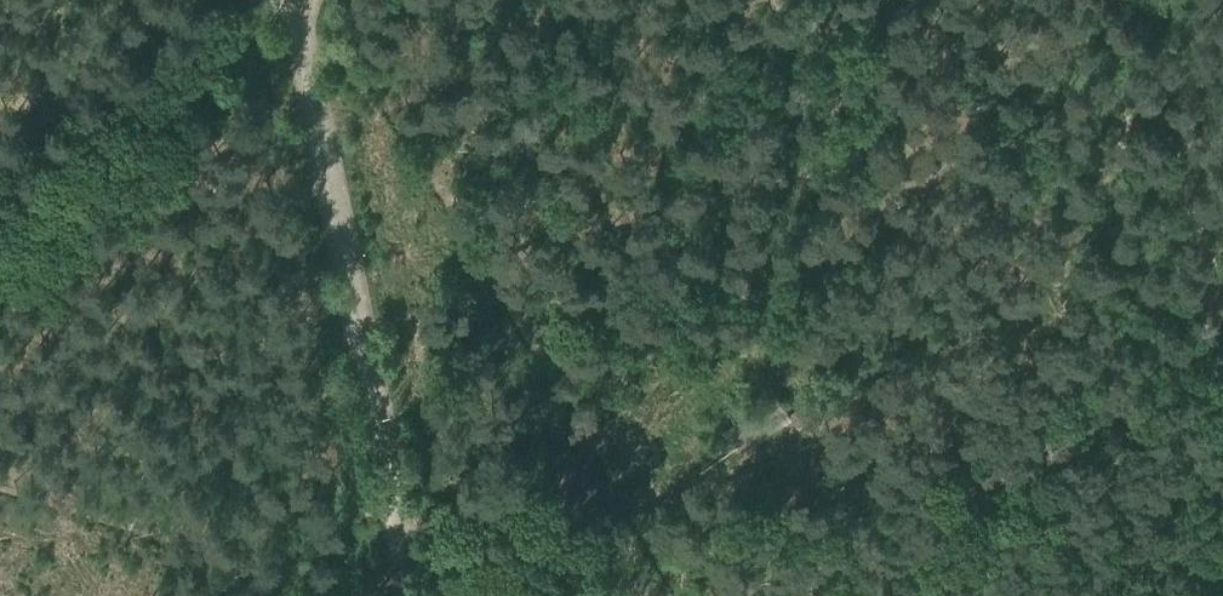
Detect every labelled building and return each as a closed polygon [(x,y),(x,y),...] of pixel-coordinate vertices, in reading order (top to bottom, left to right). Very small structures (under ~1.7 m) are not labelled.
[(719,430),(728,444),(786,410),(770,386),(749,399),(754,408),(719,430)]
